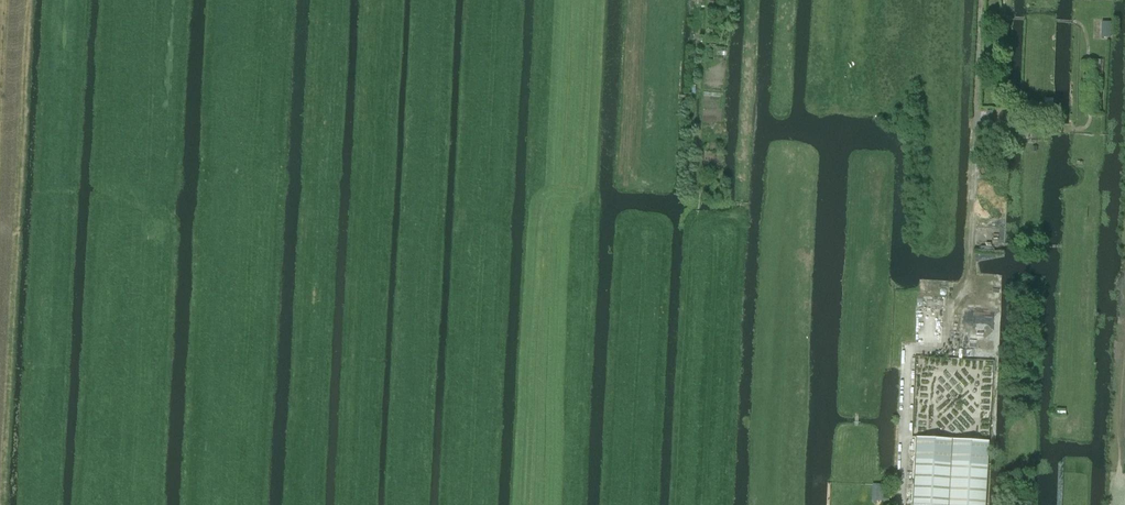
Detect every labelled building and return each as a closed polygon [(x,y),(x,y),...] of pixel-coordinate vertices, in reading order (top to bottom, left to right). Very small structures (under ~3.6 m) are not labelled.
[(913,504),(985,504),(988,462),(989,441),(917,437),(915,459),(913,503),(913,504)] [(872,484),(871,500),(873,500),(872,503),(877,504),(877,500),(883,500),(883,484),(881,484),(872,484)]
